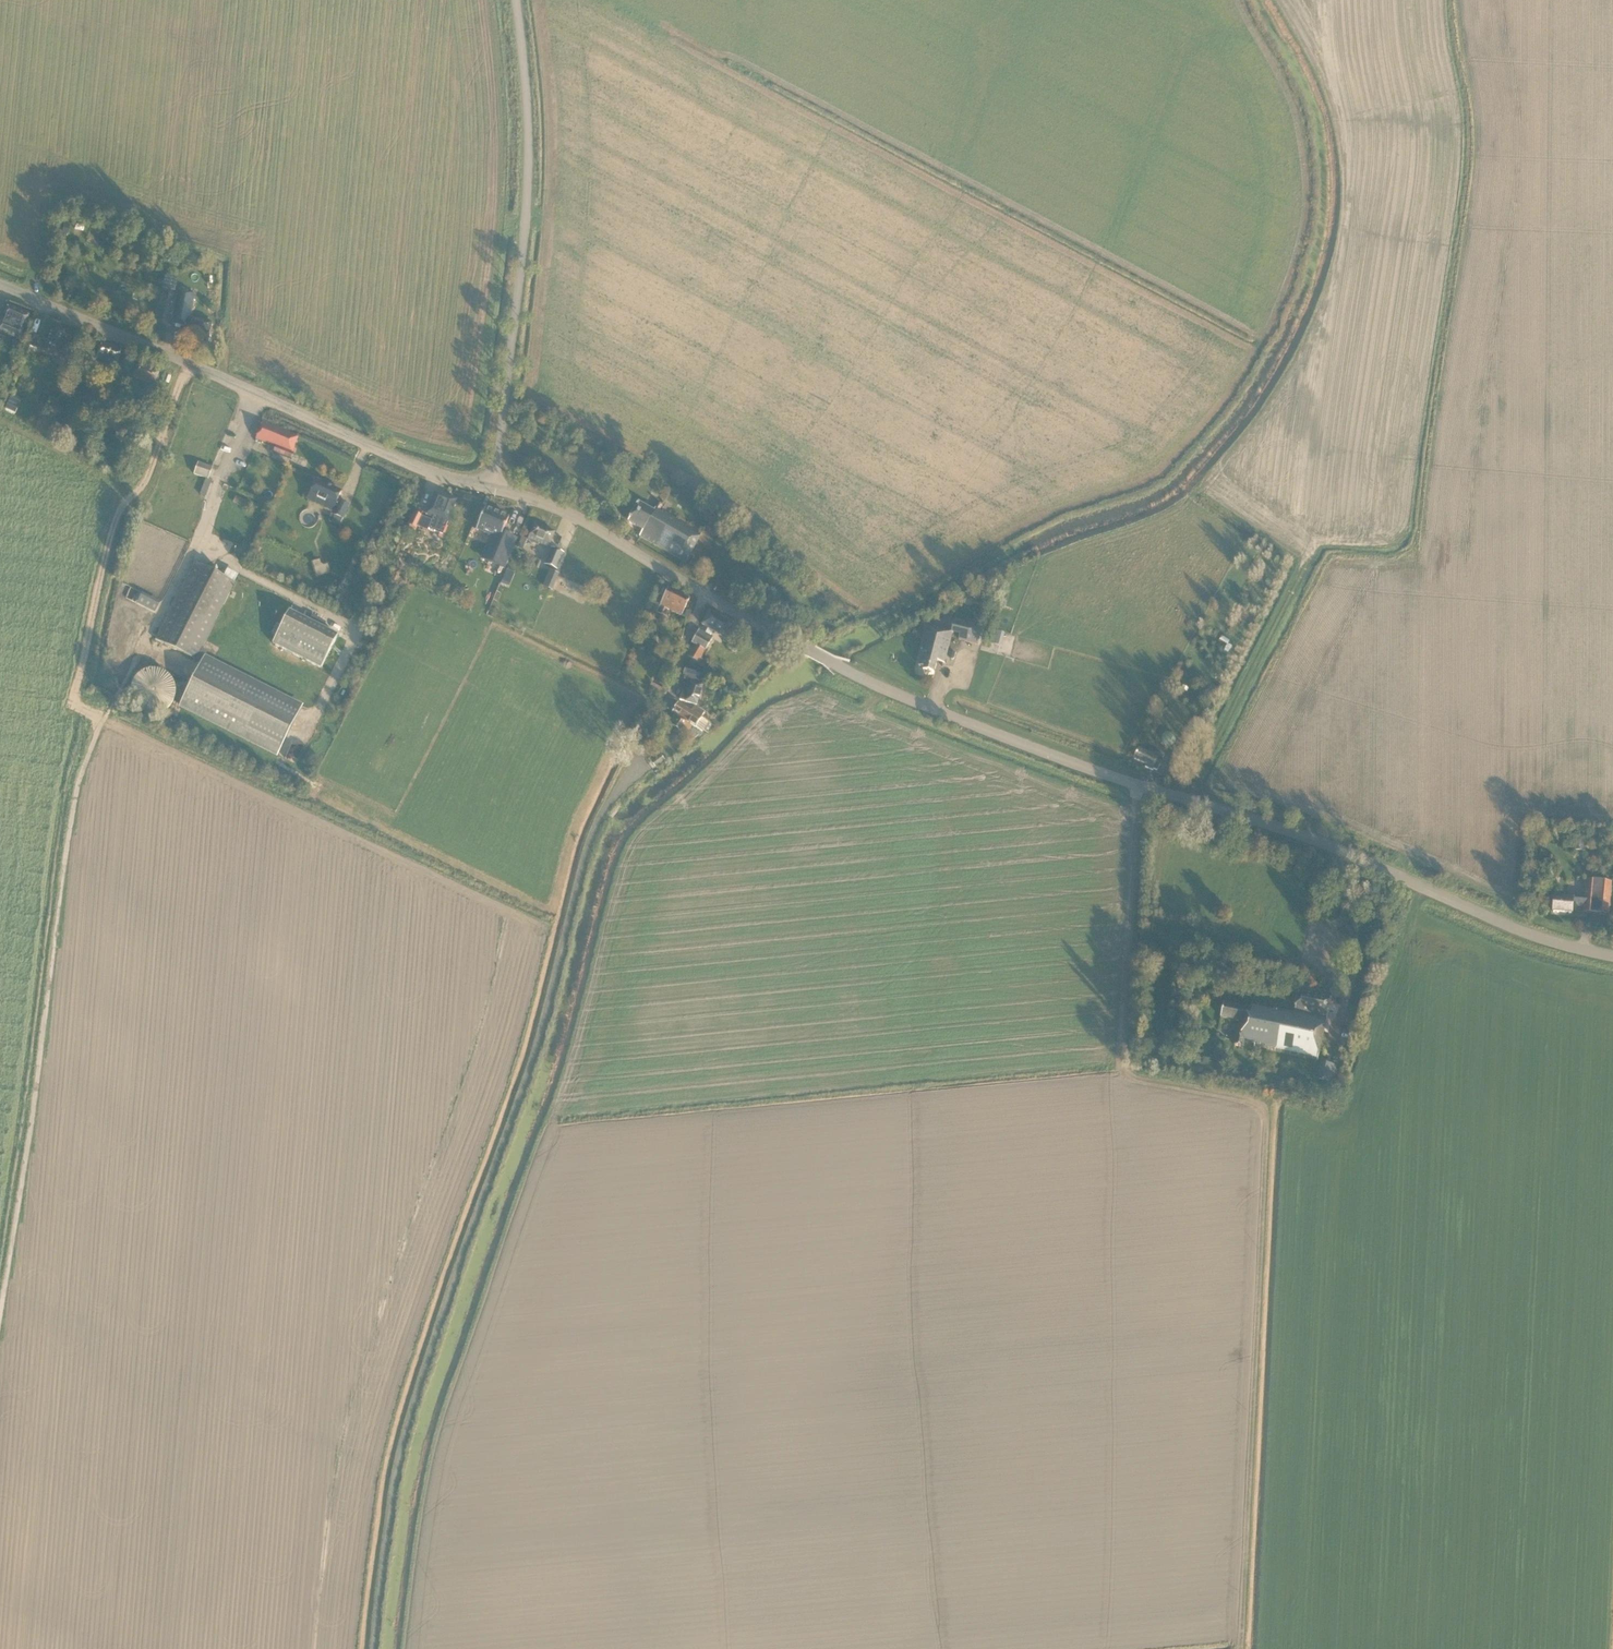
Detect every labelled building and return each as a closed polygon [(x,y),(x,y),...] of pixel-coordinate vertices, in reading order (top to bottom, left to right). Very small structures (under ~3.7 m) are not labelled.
[(169,291),(176,292),(178,280),(171,278),(169,291)] [(207,346),(212,323),(190,318),(195,295),(178,292),(172,324),(185,327),(182,340),(207,346)] [(0,330),(0,336),(18,344),(19,340),(29,315),(9,307),(0,330)] [(41,339),(34,336),(29,346),(37,349),(41,339)] [(17,410),(21,399),(11,394),(7,406),(17,410)] [(96,431),(96,430),(102,413),(91,409),(88,418),(95,420),(93,425),(87,423),(86,428),(96,431)] [(256,439),(292,452),(298,436),(263,421),(256,439)] [(208,479),(212,468),(198,463),(194,474),(208,479)] [(211,481),(206,479),(200,496),(205,497),(211,481)] [(340,502),(340,503),(337,501),(341,492),(316,480),(309,496),(334,508),(335,506),(338,507),(334,515),(342,519),(349,505),(340,502)] [(433,517),(431,522),(428,529),(442,535),(445,528),(456,500),(434,492),(426,514),(433,517)] [(685,562),(701,534),(660,510),(662,505),(658,503),(653,512),(638,503),(627,522),(642,530),(639,536),(685,562)] [(485,508),(476,530),(495,538),(496,538),(489,554),(486,562),(504,570),(508,561),(517,540),(502,534),(504,530),(509,518),(485,508)] [(416,529),(422,517),(414,513),(408,525),(416,529)] [(527,540),(537,544),(538,545),(539,543),(548,547),(554,533),(534,524),(527,540)] [(527,540),(521,537),(517,547),(523,549),(527,540)] [(544,565),(557,570),(564,553),(551,548),(544,565)] [(196,660),(235,582),(194,562),(155,640),(196,660)] [(319,567),(313,569),(315,577),(323,575),(322,569),(319,567)] [(515,574),(507,570),(504,577),(512,581),(515,574)] [(558,575),(549,571),(542,587),(551,590),(558,575)] [(656,613),(661,615),(665,607),(682,614),(690,598),(668,588),(659,606),(654,603),(649,611),(650,612),(647,618),(652,621),(656,613)] [(143,593),(137,603),(155,613),(161,602),(143,593)] [(289,611),(272,644),(321,669),(338,636),(289,611)] [(725,638),(732,624),(709,611),(702,625),(708,628),(705,634),(698,630),(691,643),(694,645),(687,657),(698,663),(712,638),(710,636),(713,631),(725,638)] [(978,644),(983,626),(955,619),(952,633),(953,633),(960,635),(959,639),(978,644)] [(937,662),(939,662),(945,664),(949,647),(952,633),(946,631),(928,626),(922,650),(923,650),(919,666),(925,667),(924,671),(925,672),(927,673),(927,674),(931,675),(931,674),(933,673),(934,674),(937,662)] [(302,704),(203,656),(180,705),(279,754),(302,704)] [(716,664),(711,662),(708,667),(712,670),(716,664)] [(684,679),(686,680),(693,682),(694,679),(700,681),(704,671),(686,665),(683,676),(685,676),(684,679)] [(159,670),(153,669),(146,670),(141,673),(136,677),(132,682),(131,688),(131,695),(132,701),(136,706),(141,710),(146,713),(153,714),(159,713),(165,710),(170,706),(173,701),(175,695),(175,688),(173,682),(170,677),(165,673),(159,670)] [(703,685),(693,682),(686,680),(680,700),(697,705),(703,685)] [(712,725),(707,722),(701,718),(691,711),(678,703),(672,712),(675,714),(668,724),(680,732),(682,730),(686,733),(692,725),(701,732),(702,730),(707,733),(712,725)] [(694,706),(691,711),(701,718),(705,713),(696,707),(694,706)] [(1588,850),(1588,838),(1578,837),(1577,850),(1588,850)] [(1598,860),(1595,856),(1592,853),(1588,856),(1591,859),(1594,864),(1598,860)] [(1586,880),(1585,894),(1585,897),(1573,896),(1573,899),(1554,897),(1553,912),(1572,914),(1573,903),(1584,904),(1583,913),(1609,915),(1612,882),(1586,880)] [(1221,1018),(1223,1018),(1239,1021),(1235,1042),(1235,1045),(1245,1047),(1245,1044),(1259,1047),(1258,1048),(1318,1060),(1332,995),(1300,989),(1295,1011),(1302,1012),(1302,1014),(1252,1004),(1251,1009),(1224,1003),(1221,1018)]
